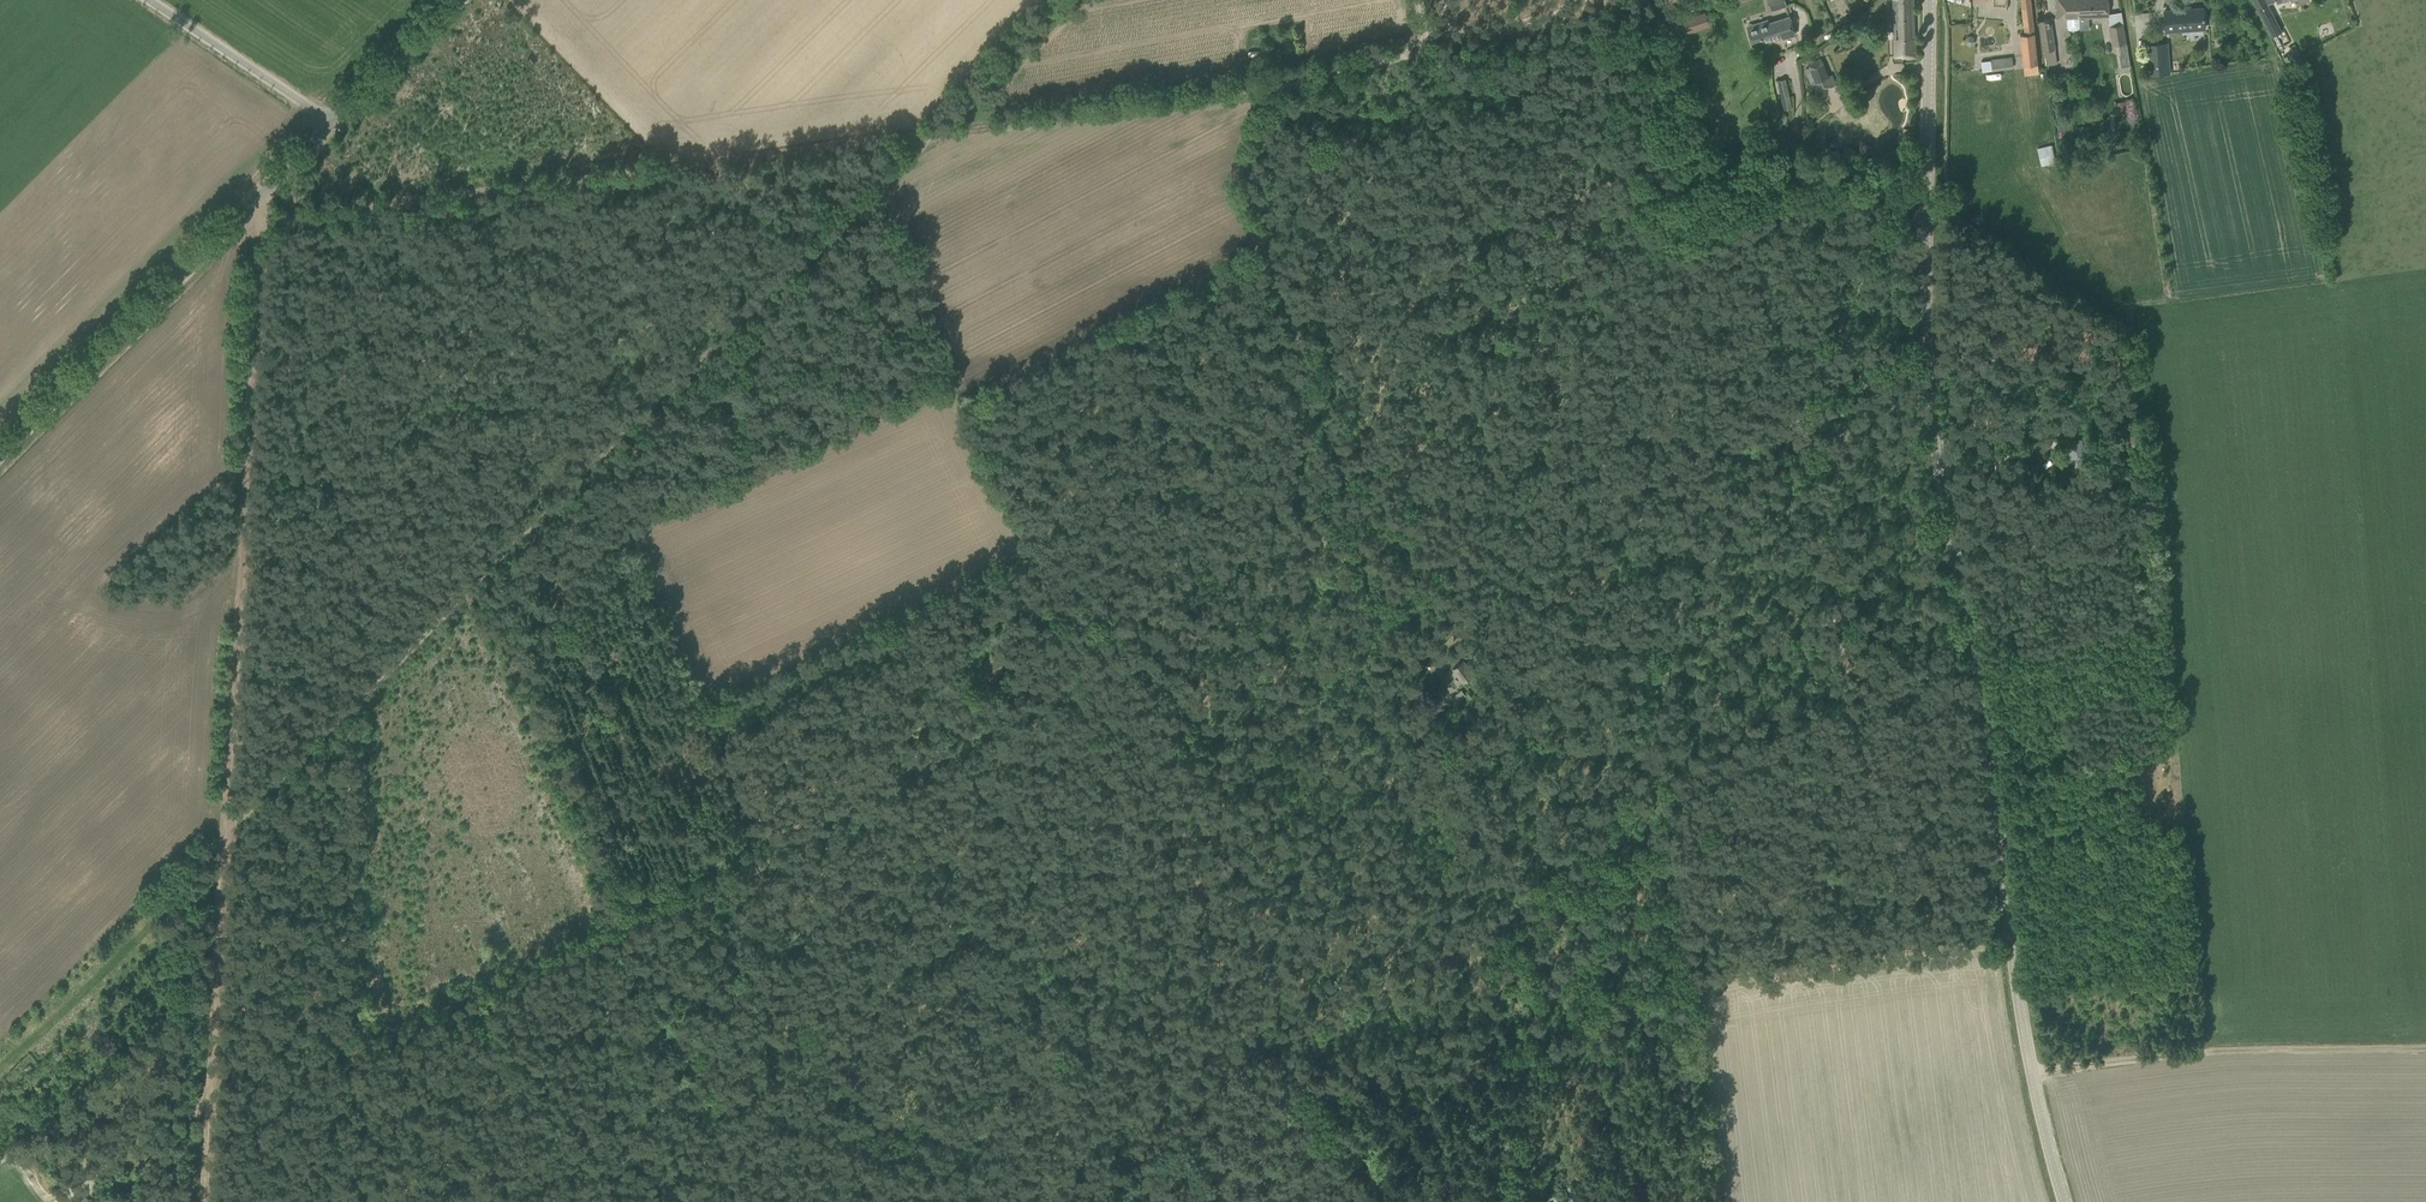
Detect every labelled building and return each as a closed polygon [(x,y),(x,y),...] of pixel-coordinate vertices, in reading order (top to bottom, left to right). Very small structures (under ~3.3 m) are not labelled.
[(1771,10),(1787,5),(1786,0),(1768,0),(1771,10)] [(1893,10),(1894,20),(1895,56),(1902,56),(1902,58),(1916,57),(1914,0),(1894,0),(1894,9),(1893,10)] [(2019,34),(2024,74),(2038,73),(2031,0),(2021,0),(2025,33),(2019,34)] [(2056,10),(2056,18),(2067,18),(2067,27),(2068,29),(2070,30),(2076,30),(2078,29),(2078,27),(2078,18),(2080,18),(2080,29),(2090,29),(2089,17),(2109,16),(2109,15),(2108,0),(2056,0),(2056,10)] [(2268,4),(2257,9),(2271,36),(2282,30),(2268,4)] [(2164,11),(2166,32),(2205,29),(2204,8),(2164,11)] [(1692,16),(1671,22),(1675,35),(1696,29),(1692,16)] [(1748,29),(1753,44),(1782,35),(1783,38),(1795,34),(1790,16),(1748,29)] [(2038,20),(2045,64),(2057,63),(2051,18),(2038,20)] [(2130,66),(2123,24),(2109,26),(2112,46),(2117,45),(2121,67),(2130,66)] [(2289,44),(2282,48),(2286,55),(2287,55),(2293,51),(2289,44)] [(2193,53),(2194,61),(2204,61),(2203,53),(2193,53)] [(1981,61),(1982,71),(1992,70),(2014,68),(2012,56),(1991,59),(1981,61)] [(1810,65),(1821,91),(1833,85),(1823,60),(1810,65)] [(1778,80),(1784,108),(1792,107),(1786,78),(1778,80)] [(2114,102),(2116,114),(2128,112),(2126,100),(2114,102)] [(2112,142),(2103,145),(2105,151),(2114,148),(2112,142)] [(2037,148),(2042,166),(2056,162),(2052,144),(2037,148)] [(2066,442),(2071,461),(2086,457),(2081,439),(2066,442)] [(1463,660),(1453,669),(1464,682),(1474,674),(1463,660)] [(12,1137),(5,1143),(9,1148),(16,1142),(12,1137)] [(1455,1186),(1469,1193),(1473,1184),(1459,1177),(1455,1186)] [(1446,1184),(1439,1188),(1441,1193),(1449,1189),(1446,1184)]
